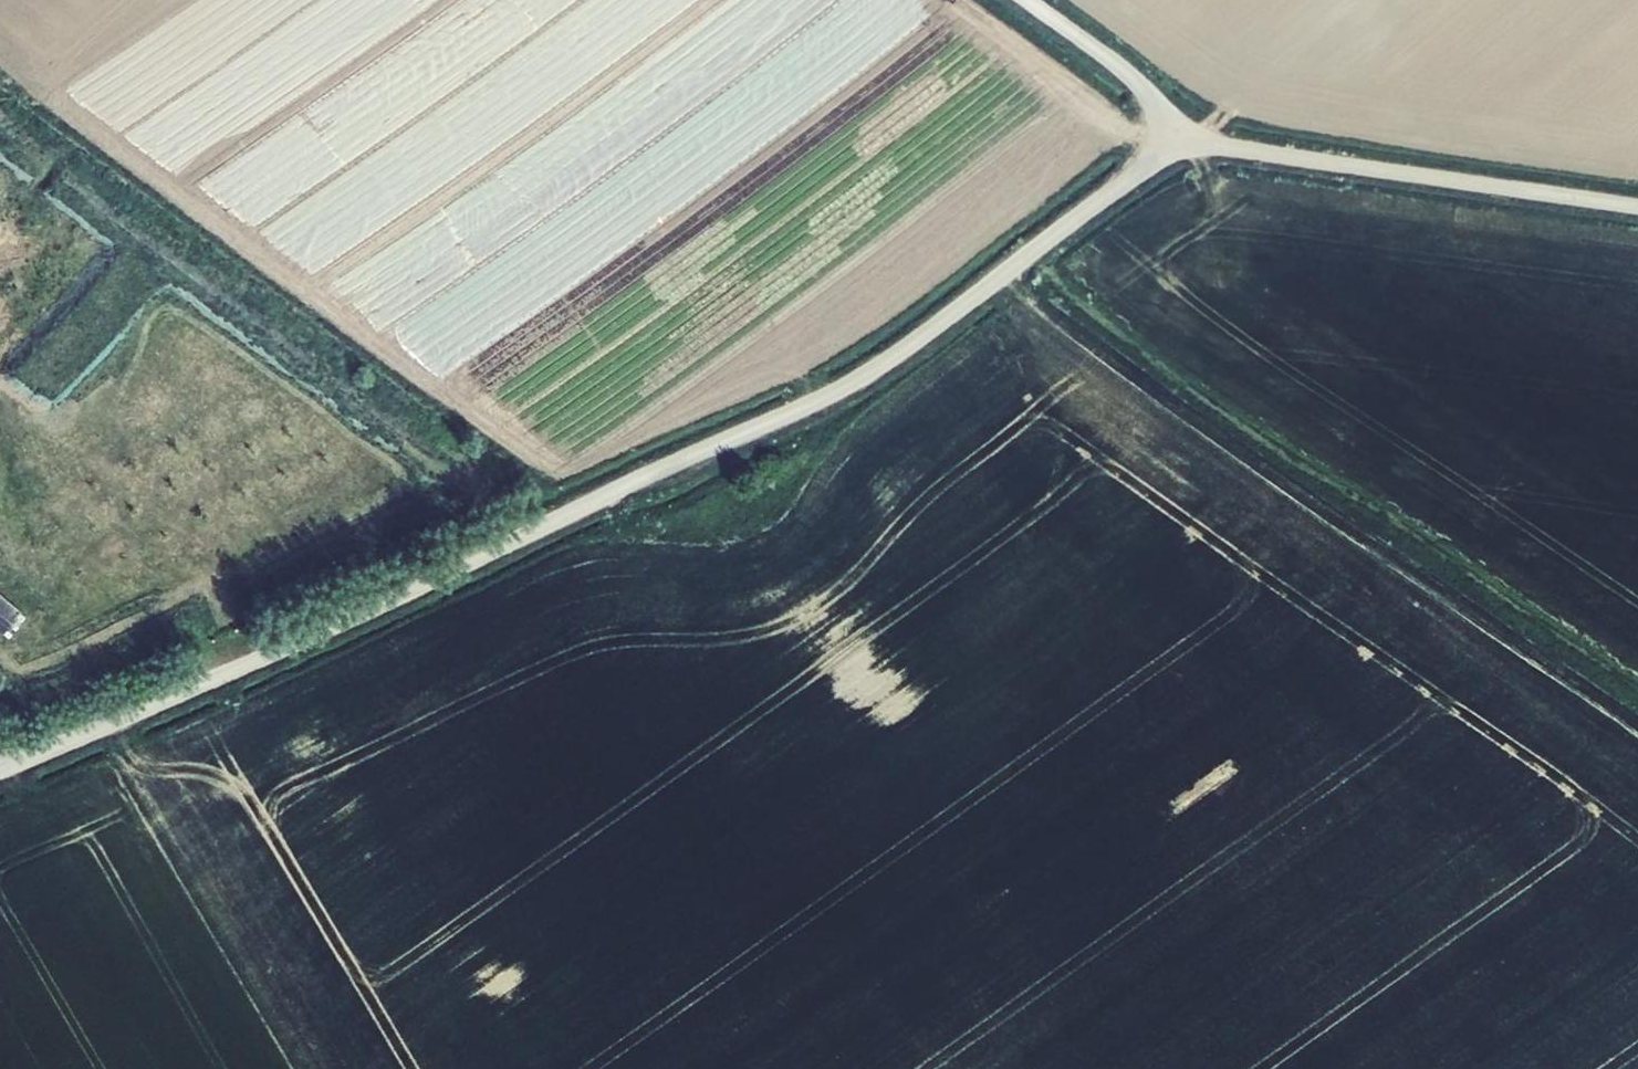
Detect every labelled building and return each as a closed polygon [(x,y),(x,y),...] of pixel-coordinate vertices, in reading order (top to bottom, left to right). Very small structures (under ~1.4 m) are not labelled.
[(0,593),(0,631),(3,634),(22,611),(0,593)]
